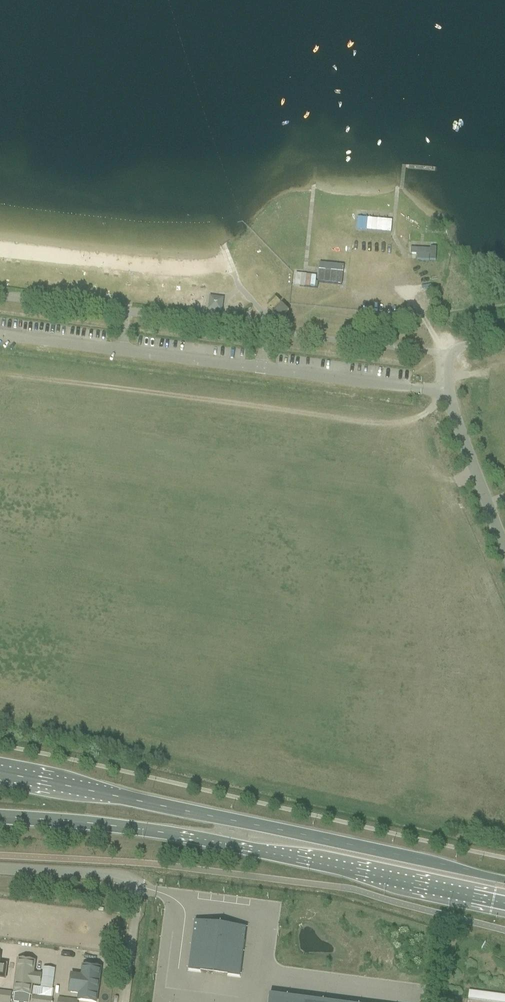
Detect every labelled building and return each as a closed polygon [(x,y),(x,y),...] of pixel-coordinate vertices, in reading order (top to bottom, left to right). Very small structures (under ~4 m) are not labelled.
[(392,221),(357,218),(356,230),(391,233),(392,221)] [(411,248),(411,259),(434,259),(434,249),(411,248)] [(342,285),(343,273),(319,271),(318,283),(342,285)] [(295,274),(294,287),(317,289),(318,283),(315,283),(316,276),(295,274)] [(209,310),(221,312),(223,299),(210,298),(209,310)] [(283,325),(288,320),(284,317),(289,313),(276,300),(268,309),(283,325)] [(240,977),(246,929),(195,922),(188,970),(240,977)] [(17,960),(13,995),(31,997),(33,986),(41,987),(42,975),(35,974),(36,962),(17,960)] [(82,977),(72,975),(69,993),(79,994),(78,1001),(86,1001),(96,1001),(100,969),(83,967),(82,977)] [(469,990),(468,1001),(472,1001),(485,1001),(488,1001),(504,1001),(504,995),(469,990)] [(11,993),(0,992),(0,1001),(10,1001),(11,993)]
